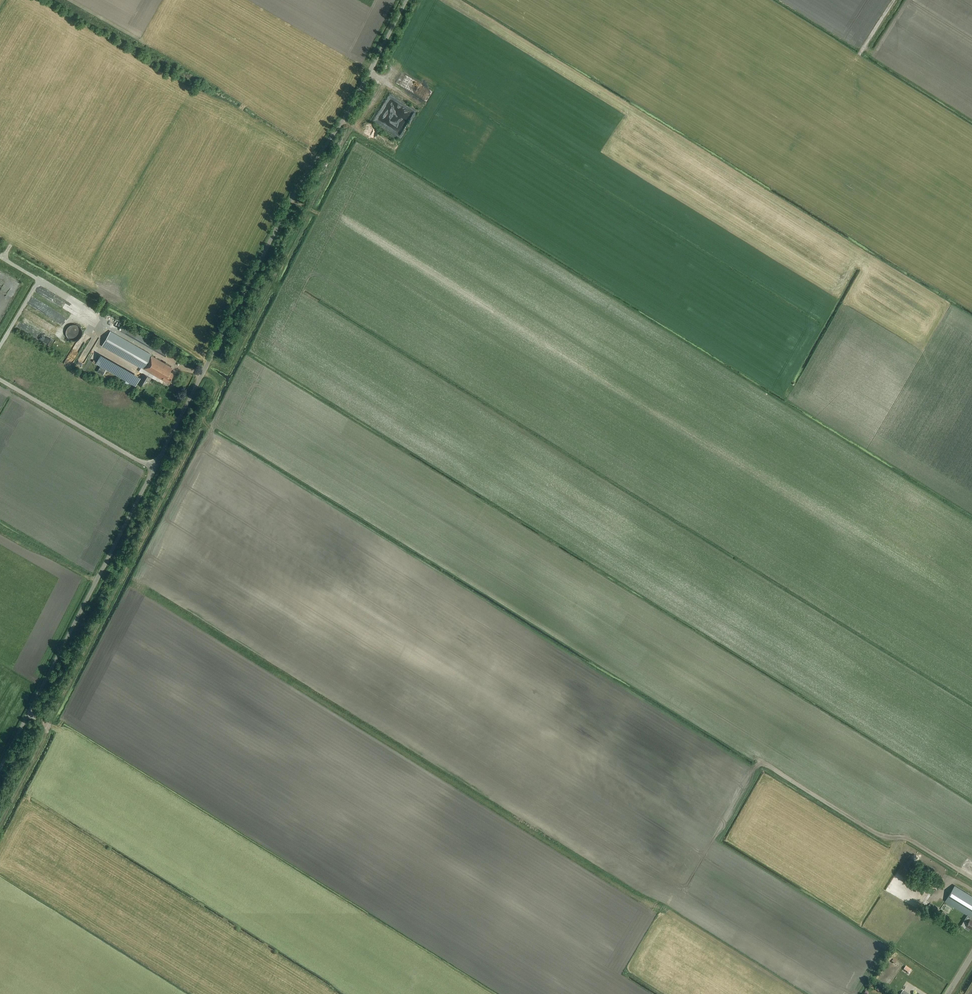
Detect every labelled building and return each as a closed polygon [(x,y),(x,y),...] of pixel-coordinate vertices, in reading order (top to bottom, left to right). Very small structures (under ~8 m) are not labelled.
[(41,317),(43,311),(35,307),(33,314),(41,317)] [(60,313),(69,317),(71,312),(63,308),(60,313)] [(76,324),(74,324),(73,324),(71,325),(70,326),(68,327),(67,329),(66,331),(66,333),(66,335),(67,337),(68,338),(70,340),(72,340),(74,341),(76,341),(78,340),(80,338),(81,337),(82,334),(82,332),(82,330),(80,327),(78,325),(76,324)] [(120,331),(160,354),(164,348),(124,325),(120,331)] [(170,371),(172,367),(152,356),(152,355),(122,338),(111,331),(103,345),(114,352),(144,369),(169,383),(174,374),(170,371)] [(143,373),(138,383),(146,388),(151,378),(143,373)] [(955,886),(946,902),(968,915),(966,918),(964,921),(968,923),(966,926),(965,928),(969,930),(970,928),(970,929),(971,927),(971,928),(971,921),(971,920),(971,896),(955,886)]
